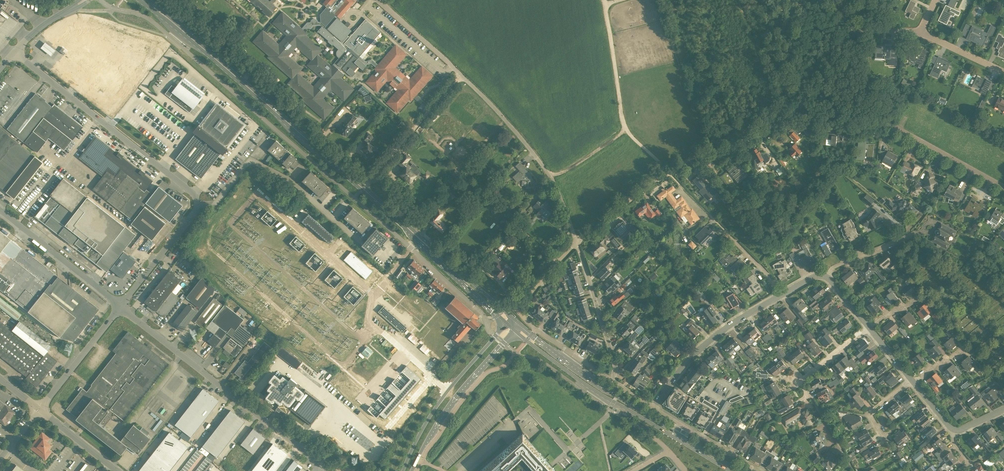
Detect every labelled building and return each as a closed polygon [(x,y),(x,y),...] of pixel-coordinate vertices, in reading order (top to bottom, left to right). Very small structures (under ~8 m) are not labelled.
[(256,5),(257,6),(258,5),(264,10),(262,11),(269,17),(277,8),(273,4),(276,0),(250,0),(256,5)] [(276,25),(287,35),(279,45),(265,33),(264,34),(261,32),(253,42),(269,56),(269,57),(269,58),(270,59),(284,72),(286,74),(292,79),(288,83),(288,84),(304,98),(303,99),(303,100),(304,100),(304,101),(305,102),(322,116),(326,117),(334,108),(322,98),(331,89),(344,100),(352,91),(350,88),(351,87),(340,78),(344,74),(341,71),(343,69),(346,72),(352,77),(352,76),(355,72),(355,73),(353,71),(358,66),(362,69),(366,65),(366,66),(366,65),(367,64),(371,63),(376,67),(376,68),(376,69),(376,70),(368,80),(369,80),(368,84),(377,92),(387,80),(391,83),(390,84),(394,88),(395,87),(398,89),(387,103),(396,111),(399,109),(400,110),(407,101),(409,99),(410,99),(411,99),(412,99),(413,98),(413,97),(416,100),(419,97),(416,94),(423,86),(432,76),(431,74),(426,70),(426,71),(423,68),(420,70),(419,69),(409,80),(405,76),(404,77),(405,77),(403,78),(401,76),(402,74),(402,75),(403,74),(395,68),(403,58),(406,54),(400,49),(397,47),(394,49),(393,48),(378,65),(372,60),(365,62),(360,57),(381,33),(365,19),(359,26),(354,32),(349,37),(347,36),(349,34),(345,30),(346,29),(348,27),(345,24),(343,26),(342,27),(336,22),(342,15),(350,6),(354,2),(352,0),(326,0),(323,4),(322,3),(327,7),(321,14),(321,22),(318,22),(317,21),(317,20),(316,20),(315,20),(314,19),(313,20),(312,20),(311,21),(311,22),(311,23),(307,23),(302,29),(283,12),(274,21),(277,24),(276,25)] [(917,3),(911,0),(905,11),(910,14),(909,17),(914,19),(918,11),(919,11),(920,8),(915,6),(917,3)] [(945,10),(944,9),(938,21),(944,23),(943,24),(951,28),(954,22),(955,20),(953,18),(954,17),(956,13),(956,11),(947,7),(945,10)] [(966,24),(963,29),(969,32),(967,37),(979,43),(977,46),(982,48),(985,43),(984,43),(986,39),(990,41),(994,32),(989,29),(987,34),(981,31),(982,30),(972,26),(972,27),(966,24)] [(999,43),(997,48),(999,50),(998,52),(1000,52),(998,55),(1003,58),(1003,37),(1002,36),(1003,36),(999,34),(995,41),(999,43)] [(56,49),(45,40),(41,46),(51,54),(56,49)] [(885,46),(880,46),(877,45),(876,56),(885,56),(885,58),(890,58),(890,64),(897,65),(898,48),(891,47),(891,44),(886,44),(885,46)] [(915,62),(916,60),(921,62),(919,66),(918,67),(922,69),(923,68),(930,52),(923,49),(920,54),(918,54),(918,49),(912,49),(912,55),(910,55),(909,60),(915,62)] [(947,70),(951,62),(942,58),(938,56),(930,74),(937,78),(942,68),(947,70)] [(986,79),(986,80),(977,76),(972,87),(981,91),(980,92),(985,95),(991,81),(986,79)] [(172,85),(165,94),(169,97),(189,113),(197,103),(199,104),(201,100),(200,100),(203,95),(183,79),(176,88),(172,85)] [(368,93),(364,90),(361,87),(357,91),(361,94),(363,96),(368,93)] [(7,129),(24,142),(52,107),(48,104),(35,94),(32,98),(30,101),(10,125),(7,129)] [(999,98),(998,99),(996,97),(993,104),(995,105),(995,106),(1003,111),(1003,100),(999,98)] [(52,107),(24,142),(37,152),(49,138),(55,143),(64,151),(83,127),(54,104),(52,107)] [(176,159),(201,179),(221,154),(223,155),(225,153),(228,148),(226,147),(243,126),(232,117),(233,116),(231,114),(229,112),(228,113),(229,113),(228,114),(217,106),(200,127),(198,125),(195,129),(197,131),(176,159)] [(342,135),(344,134),(347,136),(353,129),(349,126),(357,117),(352,113),(341,126),(341,127),(339,130),(340,131),(340,133),(342,135)] [(2,198),(6,192),(14,199),(41,165),(47,170),(49,167),(43,162),(43,163),(0,128),(0,197),(2,198)] [(800,138),(794,131),(790,135),(796,142),(800,138)] [(369,143),(371,141),(369,140),(372,136),(367,132),(364,136),(360,140),(364,143),(359,148),(370,157),(377,150),(369,143)] [(845,144),(852,135),(830,133),(827,133),(827,139),(832,139),(831,145),(836,146),(837,141),(842,142),(845,144)] [(144,192),(152,182),(144,175),(146,173),(141,170),(140,172),(133,167),(134,166),(122,157),(124,156),(123,156),(122,157),(118,154),(119,153),(119,152),(118,154),(95,136),(84,151),(79,157),(103,176),(93,189),(132,220),(150,196),(144,192)] [(297,159),(276,141),(268,150),(288,168),(297,159)] [(865,143),(866,141),(860,141),(858,159),(864,160),(865,148),(868,148),(868,144),(865,143)] [(792,145),(790,146),(791,147),(788,150),(791,153),(789,154),(792,157),(794,155),(796,157),(802,152),(799,149),(800,148),(795,143),(792,146),(792,145)] [(758,167),(756,163),(757,163),(764,159),(766,163),(767,162),(768,162),(768,161),(769,160),(770,159),(770,158),(770,157),(770,156),(769,155),(768,154),(768,153),(767,153),(766,152),(765,152),(764,153),(762,153),(760,154),(759,152),(758,152),(756,149),(752,151),(754,155),(753,155),(755,159),(754,160),(754,167),(755,167),(755,168),(758,167)] [(891,167),(897,156),(888,151),(886,154),(885,153),(885,151),(881,151),(880,161),(882,161),(882,162),(891,167)] [(271,155),(268,158),(265,162),(266,164),(270,160),(273,156),(271,155)] [(413,181),(412,180),(416,175),(414,173),(418,169),(413,164),(411,167),(402,159),(398,163),(404,169),(399,175),(401,176),(409,183),(410,183),(411,183),(413,181)] [(513,177),(517,182),(521,179),(527,180),(526,188),(530,188),(530,187),(534,188),(535,181),(534,181),(531,177),(532,176),(527,171),(524,167),(520,162),(515,166),(520,171),(513,177)] [(726,167),(728,170),(727,171),(733,177),(738,184),(735,180),(738,183),(741,180),(742,181),(741,180),(747,174),(736,162),(732,167),(730,164),(729,164),(731,167),(728,170),(726,167)] [(912,163),(911,165),(905,162),(901,168),(908,172),(916,176),(920,167),(912,163)] [(311,171),(302,181),(306,185),(320,197),(329,187),(315,175),(311,171)] [(458,171),(453,176),(457,179),(462,174),(458,171)] [(924,187),(928,189),(928,188),(932,190),(934,187),(935,187),(936,188),(937,187),(938,186),(937,185),(937,184),(936,183),(932,180),(934,178),(928,174),(923,182),(926,183),(924,187)] [(708,183),(705,185),(697,176),(693,180),(703,191),(701,193),(708,200),(716,193),(708,183)] [(506,183),(499,177),(491,187),(499,193),(506,183)] [(51,196),(36,216),(45,223),(58,233),(87,197),(65,179),(51,196)] [(963,192),(956,188),(956,189),(953,188),(954,187),(950,185),(944,194),(954,200),(955,198),(958,200),(962,193),(963,192)] [(684,214),(691,224),(699,219),(692,209),(690,210),(686,204),(687,204),(681,197),(676,200),(670,193),(675,189),(672,186),(667,190),(667,189),(667,190),(666,189),(657,196),(660,200),(666,196),(673,204),(672,205),(680,216),(684,214)] [(159,187),(158,188),(146,203),(170,222),(183,206),(159,187)] [(717,187),(714,189),(725,202),(729,199),(721,191),(717,187)] [(862,200),(870,206),(875,200),(867,194),(862,200)] [(87,197),(58,233),(59,234),(58,234),(72,245),(73,246),(81,252),(82,252),(96,264),(97,264),(100,259),(110,267),(117,259),(123,252),(136,235),(126,228),(125,227),(87,197)] [(965,204),(964,204),(962,207),(965,209),(969,212),(970,210),(974,212),(973,214),(977,217),(979,213),(982,214),(984,210),(982,209),(984,204),(980,202),(979,204),(975,202),(976,200),(972,197),(970,201),(967,200),(965,204)] [(538,216),(542,213),(547,217),(554,209),(547,204),(546,205),(540,199),(533,207),(538,211),(536,214),(538,216)] [(898,203),(894,204),(890,200),(886,204),(892,211),(894,208),(896,208),(898,212),(900,212),(901,212),(908,210),(912,214),(916,210),(910,204),(908,206),(907,205),(906,202),(899,204),(898,203)] [(649,220),(655,215),(651,208),(647,203),(635,211),(639,217),(644,213),(649,220)] [(152,240),(166,223),(145,207),(131,224),(152,240)] [(344,218),(362,234),(371,224),(353,208),(344,218)] [(439,209),(429,220),(434,225),(442,232),(446,227),(444,225),(444,223),(439,219),(441,216),(442,216),(442,215),(443,215),(443,214),(443,213),(442,212),(439,209)] [(875,220),(880,214),(875,209),(868,217),(862,220),(866,226),(869,224),(872,229),(878,226),(875,220)] [(1000,218),(1002,214),(995,210),(991,216),(993,217),(991,221),(994,223),(992,226),(994,227),(996,224),(997,225),(999,221),(1000,222),(1002,219),(1000,218)] [(271,227),(277,220),(267,211),(261,218),(271,227)] [(306,226),(307,224),(329,244),(334,237),(308,214),(301,222),(306,226)] [(854,227),(854,226),(855,226),(851,219),(843,224),(841,230),(843,234),(842,234),(845,239),(848,237),(852,244),(860,239),(857,234),(858,234),(856,231),(857,230),(855,228),(854,227)] [(613,229),(618,235),(619,235),(622,233),(624,235),(624,234),(627,232),(630,230),(630,229),(631,230),(632,230),(635,233),(634,234),(634,233),(634,234),(637,230),(633,225),(629,228),(623,221),(624,221),(623,220),(623,221),(620,223),(619,223),(617,225),(616,226),(613,229)] [(954,237),(957,232),(941,223),(938,228),(940,229),(936,236),(934,235),(931,240),(947,249),(950,244),(946,242),(950,235),(954,237)] [(703,244),(709,237),(714,242),(718,238),(709,228),(708,230),(705,227),(695,236),(703,244)] [(379,249),(380,250),(384,244),(383,244),(388,238),(376,228),(361,246),(373,256),(379,249)] [(827,255),(840,248),(830,230),(828,228),(821,232),(822,235),(827,244),(823,246),(822,247),(827,255)] [(27,311),(60,338),(73,342),(99,309),(72,288),(70,291),(71,301),(65,302),(65,297),(60,297),(58,276),(21,247),(21,248),(0,231),(0,290),(27,311)] [(299,252),(305,245),(296,237),(296,236),(289,244),(299,252)] [(595,255),(603,248),(601,245),(604,242),(606,244),(609,241),(604,236),(597,241),(589,248),(595,255)] [(506,237),(497,247),(501,250),(503,248),(503,247),(509,239),(506,237)] [(614,237),(610,241),(618,249),(622,246),(614,237)] [(805,244),(802,246),(804,250),(805,253),(800,256),(798,253),(795,255),(793,252),(789,254),(794,263),(797,261),(801,267),(805,265),(814,260),(807,248),(805,244)] [(369,267),(367,265),(368,264),(352,250),(345,259),(367,279),(374,270),(370,266),(369,267)] [(110,269),(122,279),(136,262),(124,252),(110,269)] [(316,272),(324,262),(315,253),(306,263),(316,272)] [(719,260),(723,264),(726,261),(731,266),(730,268),(736,274),(745,265),(739,259),(737,261),(735,260),(736,259),(733,256),(730,254),(729,255),(726,253),(719,260)] [(496,267),(492,271),(498,276),(497,277),(499,278),(500,278),(508,269),(503,265),(504,264),(501,262),(501,261),(494,255),(489,260),(496,267)] [(883,267),(890,260),(886,255),(878,262),(883,267)] [(414,260),(407,267),(412,272),(419,265),(414,260)] [(603,280),(611,272),(607,269),(612,264),(608,260),(603,265),(604,267),(598,274),(600,276),(599,277),(603,280)] [(781,281),(786,278),(786,277),(789,275),(789,274),(792,273),(789,267),(787,268),(786,265),(787,264),(785,260),(781,262),(781,260),(772,265),(774,269),(778,267),(780,272),(781,273),(778,276),(779,278),(781,281)] [(890,265),(893,269),(898,265),(895,261),(890,265)] [(568,279),(571,278),(578,276),(576,270),(575,270),(575,269),(576,269),(574,263),(570,264),(572,269),(567,270),(568,273),(566,273),(568,279)] [(866,278),(875,271),(869,263),(859,271),(866,278)] [(412,272),(410,275),(413,277),(415,274),(418,277),(424,269),(419,265),(412,272)] [(152,292),(144,302),(148,305),(146,308),(150,310),(153,313),(154,314),(156,311),(160,315),(164,318),(180,298),(172,292),(181,280),(170,271),(169,271),(169,270),(168,272),(167,273),(160,282),(158,284),(154,290),(152,292)] [(335,288),(343,278),(334,270),(325,280),(335,288)] [(854,281),(858,278),(852,270),(842,278),(848,284),(853,280),(854,281)] [(751,271),(745,275),(750,281),(751,280),(753,283),(749,286),(749,287),(746,289),(752,296),(758,292),(758,293),(762,290),(760,287),(761,286),(757,280),(755,277),(756,277),(751,271)] [(885,278),(879,271),(876,273),(877,274),(882,280),(885,278)] [(714,273),(711,276),(714,279),(717,281),(720,279),(717,276),(714,273)] [(573,284),(580,282),(578,276),(571,278),(573,284)] [(202,277),(186,297),(200,308),(216,288),(202,277)] [(909,278),(906,280),(910,284),(902,291),(907,297),(915,290),(912,287),(915,285),(909,278)] [(429,285),(434,290),(440,283),(435,279),(429,285)] [(602,286),(608,292),(613,287),(615,289),(621,285),(617,281),(615,283),(611,279),(602,286)] [(632,282),(629,279),(620,287),(623,290),(632,282)] [(420,287),(414,282),(409,288),(412,290),(414,288),(417,290),(420,287)] [(574,290),(582,288),(580,282),(573,284),(574,290)] [(445,287),(440,283),(434,290),(439,294),(445,287)] [(810,307),(811,306),(816,302),(814,300),(815,299),(816,299),(825,291),(821,286),(811,294),(813,295),(809,298),(812,301),(808,304),(810,307)] [(888,304),(889,305),(892,303),(893,303),(898,299),(893,293),(896,291),(892,286),(888,290),(890,293),(887,295),(888,296),(884,299),(888,304)] [(353,305),(362,295),(353,287),(344,297),(353,305)] [(576,296),(577,299),(584,297),(583,294),(582,288),(574,290),(576,296)] [(701,300),(705,297),(698,290),(695,293),(701,300)] [(617,297),(616,295),(609,300),(614,305),(620,300),(623,298),(624,299),(630,295),(627,292),(623,295),(621,293),(617,297)] [(214,298),(222,304),(225,299),(218,293),(214,298)] [(732,293),(721,300),(724,305),(726,307),(728,306),(730,309),(735,306),(737,308),(743,304),(734,295),(733,295),(732,293)] [(477,320),(479,318),(455,296),(445,307),(462,322),(457,328),(459,329),(452,337),(458,342),(472,326),(476,329),(481,324),(477,320)] [(826,299),(820,304),(825,310),(834,303),(829,296),(825,299),(826,299)] [(878,311),(879,310),(879,309),(883,306),(875,296),(870,300),(872,303),(868,306),(870,309),(870,310),(871,310),(874,313),(877,311),(878,311)] [(436,297),(432,302),(434,304),(436,305),(440,301),(436,297)] [(578,302),(580,308),(587,305),(585,299),(584,300),(584,297),(577,299),(578,302)] [(0,298),(0,308),(16,321),(21,314),(0,298)] [(203,329),(222,304),(213,298),(194,322),(203,329)] [(802,320),(806,317),(801,311),(806,306),(800,299),(793,304),(798,311),(796,313),(802,320)] [(614,315),(620,320),(627,310),(630,312),(633,307),(625,301),(623,303),(614,315)] [(922,319),(932,311),(925,303),(925,304),(920,308),(921,309),(917,312),(922,319)] [(219,327),(208,341),(215,347),(227,333),(243,346),(252,335),(239,325),(244,320),(224,304),(211,321),(219,327)] [(197,312),(187,305),(172,324),(182,331),(197,312)] [(535,317),(537,319),(543,312),(540,310),(542,307),(539,305),(537,308),(537,307),(535,310),(534,309),(532,312),(533,313),(532,314),(535,317)] [(587,305),(580,308),(576,309),(578,315),(580,314),(582,313),(582,314),(589,311),(587,305)] [(383,306),(378,312),(402,333),(407,327),(383,306)] [(713,316),(716,314),(710,306),(705,309),(706,310),(700,314),(708,325),(716,320),(713,316)] [(240,307),(236,312),(242,317),(246,311),(240,307)] [(795,317),(793,315),(787,309),(780,315),(786,322),(788,320),(790,321),(795,317)] [(839,309),(832,315),(830,312),(824,316),(827,319),(829,318),(834,323),(844,315),(839,309)] [(547,318),(548,316),(552,318),(555,312),(552,310),(550,312),(549,311),(548,312),(548,311),(546,314),(543,312),(537,319),(539,321),(540,320),(543,323),(544,321),(545,322),(548,319),(547,318)] [(589,311),(582,314),(582,313),(580,314),(582,320),(583,320),(584,324),(591,322),(590,317),(591,317),(589,311)] [(553,330),(556,331),(560,324),(557,322),(559,319),(557,318),(559,314),(555,312),(552,318),(555,320),(550,327),(553,329),(553,330)] [(914,324),(917,321),(909,312),(907,314),(901,318),(908,326),(913,322),(914,324)] [(937,312),(932,316),(937,323),(942,319),(937,312)] [(772,314),(766,319),(772,326),(778,321),(772,314)] [(659,316),(654,322),(661,328),(666,322),(659,316)] [(26,379),(36,387),(57,361),(56,360),(46,352),(51,346),(23,324),(19,321),(12,330),(3,324),(5,321),(1,318),(0,320),(0,356),(20,372),(23,374),(23,375),(27,377),(25,378),(26,379)] [(622,335),(631,325),(632,323),(635,320),(633,318),(630,321),(627,325),(626,324),(618,332),(622,335)] [(804,324),(799,318),(796,321),(801,327),(804,324)] [(766,331),(772,326),(766,319),(760,324),(766,331)] [(852,325),(847,319),(840,325),(838,323),(832,328),(835,332),(839,328),(843,332),(852,325)] [(693,339),(699,332),(695,328),(697,325),(692,320),(686,326),(688,328),(685,331),(693,339)] [(889,335),(898,327),(892,320),(883,328),(889,334),(889,335)] [(563,326),(560,324),(556,331),(558,333),(562,335),(566,328),(569,329),(573,323),(570,321),(567,324),(565,323),(563,326)] [(633,327),(631,325),(622,335),(625,338),(632,330),(631,329),(633,327)] [(623,348),(627,352),(633,345),(631,343),(643,329),(639,326),(629,337),(631,338),(629,341),(623,348)] [(907,334),(901,326),(898,329),(904,336),(907,334)] [(825,347),(832,341),(827,335),(830,333),(826,327),(820,332),(823,336),(819,340),(825,347)] [(755,328),(749,333),(755,340),(761,335),(755,328)] [(567,338),(573,342),(578,334),(575,333),(576,330),(574,329),(572,331),(567,338)] [(78,394),(66,409),(77,418),(76,419),(87,428),(121,454),(128,446),(138,454),(151,438),(134,425),(121,441),(102,427),(113,412),(124,421),(169,364),(138,339),(128,331),(114,349),(113,351),(116,353),(98,376),(91,385),(92,385),(87,392),(83,388),(78,394)] [(809,332),(805,336),(811,343),(807,346),(814,355),(820,350),(811,339),(813,337),(809,332)] [(929,341),(934,338),(930,332),(925,336),(929,341)] [(755,340),(754,340),(755,340),(749,333),(743,337),(749,345),(752,342),(753,343),(756,341),(755,340)] [(418,340),(411,334),(408,338),(414,344),(418,340)] [(581,336),(578,334),(573,342),(579,346),(584,338),(583,338),(585,335),(582,334),(581,336)] [(676,357),(682,349),(677,345),(681,341),(675,335),(671,340),(673,341),(666,348),(676,357)] [(952,337),(944,344),(947,348),(949,346),(952,349),(957,344),(958,343),(953,337),(952,337)] [(222,352),(228,357),(231,353),(235,357),(242,348),(230,338),(223,347),(225,349),(222,352)] [(733,338),(728,342),(733,349),(739,344),(733,338)] [(941,352),(936,346),(939,344),(934,339),(932,341),(930,343),(933,347),(930,350),(933,353),(930,355),(933,359),(941,352)] [(591,343),(589,342),(584,349),(588,351),(589,350),(594,353),(598,347),(595,345),(597,343),(593,340),(591,343)] [(859,357),(864,353),(862,351),(869,345),(864,340),(856,346),(861,352),(857,355),(859,357)] [(636,342),(633,345),(627,352),(632,356),(643,344),(641,342),(638,345),(636,342)] [(728,353),(733,349),(728,342),(723,346),(728,353)] [(799,348),(799,349),(794,353),(799,360),(804,356),(802,352),(805,350),(800,343),(797,346),(799,348)] [(430,350),(423,344),(420,349),(426,355),(430,350)] [(276,353),(284,359),(290,352),(282,346),(276,353)] [(656,346),(649,352),(655,357),(661,352),(656,346)] [(359,365),(372,350),(368,347),(326,397),(341,410),(348,403),(352,406),(368,387),(364,384),(371,376),(359,365)] [(751,347),(748,349),(753,355),(755,358),(758,355),(756,352),(751,347)] [(786,355),(781,349),(776,354),(780,359),(786,355)] [(923,361),(924,360),(920,355),(923,353),(919,349),(915,352),(917,355),(913,358),(916,362),(913,364),(916,368),(923,362),(923,361)] [(717,351),(712,355),(718,363),(721,360),(722,362),(724,360),(717,351)] [(860,359),(863,363),(868,358),(871,362),(878,356),(873,351),(866,358),(864,355),(860,359)] [(643,355),(641,358),(632,371),(635,374),(642,364),(648,354),(645,352),(643,355)] [(794,364),(799,360),(794,353),(789,357),(794,364)] [(715,365),(718,363),(712,355),(706,360),(713,369),(716,367),(715,365)] [(859,367),(851,358),(849,360),(845,356),(842,359),(838,361),(845,369),(850,365),(853,368),(854,368),(856,370),(859,367)] [(981,367),(976,361),(974,363),(969,356),(962,362),(963,363),(962,364),(967,371),(970,369),(971,371),(975,368),(977,370),(981,367)] [(628,368),(632,371),(641,358),(638,357),(636,360),(635,359),(628,368)] [(298,358),(292,366),(296,369),(302,362),(298,358)] [(730,366),(733,369),(735,367),(732,364),(728,358),(725,361),(729,366),(730,366)] [(781,360),(775,364),(781,372),(787,367),(781,360)] [(846,370),(845,369),(838,361),(835,364),(836,364),(832,367),(836,371),(833,374),(838,381),(842,377),(841,376),(843,374),(842,374),(846,370)] [(656,363),(652,366),(658,373),(662,370),(656,363)] [(878,376),(880,374),(887,368),(883,363),(877,368),(875,365),(869,370),(872,373),(876,370),(878,372),(876,374),(878,376)] [(775,376),(781,372),(775,364),(770,369),(769,368),(767,370),(769,374),(772,374),(773,373),(775,376)] [(944,376),(947,381),(950,378),(951,379),(955,375),(957,377),(961,374),(953,364),(951,366),(945,371),(947,373),(944,376)] [(385,420),(422,379),(407,365),(367,410),(376,418),(379,414),(385,420)] [(648,369),(644,373),(642,375),(640,379),(641,380),(639,383),(639,384),(637,387),(642,390),(646,383),(647,384),(650,380),(645,377),(646,375),(647,376),(651,372),(651,373),(654,370),(651,366),(648,369)] [(694,369),(690,373),(698,379),(702,375),(694,369)] [(719,376),(713,369),(711,371),(716,378),(719,376)] [(761,372),(761,373),(757,372),(756,377),(765,378),(764,381),(766,381),(767,378),(768,378),(768,374),(767,374),(767,372),(761,372)] [(698,379),(690,373),(687,377),(695,383),(698,379)] [(886,377),(884,375),(881,378),(883,382),(886,380),(889,384),(890,383),(893,386),(897,382),(895,379),(896,378),(891,373),(886,377)] [(942,378),(940,375),(938,376),(936,373),(930,379),(927,381),(936,392),(939,390),(936,386),(942,380),(941,379),(942,378)] [(637,377),(633,385),(637,387),(639,384),(639,383),(641,380),(640,379),(642,375),(640,374),(638,378),(637,377)] [(864,378),(870,386),(867,388),(866,386),(862,389),(864,392),(865,391),(871,398),(876,393),(871,387),(874,385),(866,376),(865,374),(862,376),(864,378)] [(298,388),(301,383),(298,381),(297,383),(290,378),(288,381),(282,377),(280,379),(274,375),(269,381),(272,383),(268,389),(271,392),(266,398),(272,403),(275,400),(280,404),(278,407),(287,414),(294,405),(297,408),(307,395),(298,388)] [(695,384),(695,383),(687,377),(686,376),(682,381),(690,387),(691,388),(695,384)] [(826,385),(824,380),(821,382),(819,379),(811,384),(814,389),(819,386),(821,388),(826,385)] [(687,392),(690,387),(682,381),(679,385),(687,392)] [(769,392),(770,392),(778,387),(774,382),(766,387),(769,392)] [(973,385),(968,388),(974,395),(978,392),(973,385)] [(1001,391),(996,386),(986,394),(983,391),(980,394),(984,399),(988,396),(992,402),(1000,395),(998,393),(1001,391)] [(781,393),(778,387),(770,392),(774,397),(781,393)] [(858,408),(864,403),(858,396),(860,393),(855,387),(850,390),(855,396),(850,399),(851,400),(848,403),(852,408),(855,405),(858,408)] [(175,425),(183,431),(191,437),(219,401),(203,389),(175,425)] [(674,392),(673,391),(663,403),(674,410),(675,409),(676,409),(678,410),(680,411),(688,397),(677,389),(677,391),(675,392),(674,392)] [(817,394),(821,400),(823,399),(825,403),(833,399),(830,392),(829,392),(827,389),(817,394)] [(906,403),(903,405),(907,409),(912,405),(909,402),(913,399),(908,393),(902,398),(906,403)] [(957,394),(953,397),(959,404),(962,401),(957,394)] [(788,395),(782,399),(785,404),(777,408),(778,410),(780,414),(787,410),(785,407),(786,407),(793,403),(788,395)] [(530,396),(526,400),(540,415),(544,411),(530,396)] [(981,406),(984,403),(978,396),(968,403),(973,409),(980,404),(981,406)] [(718,408),(704,399),(702,403),(717,411),(718,408)] [(723,415),(728,407),(729,407),(731,404),(727,401),(719,413),(723,415)] [(907,409),(903,405),(903,404),(900,406),(897,402),(888,409),(896,418),(902,414),(907,409)] [(695,416),(700,408),(694,405),(693,406),(688,403),(683,410),(684,411),(682,414),(684,415),(683,416),(688,418),(688,417),(692,419),(694,416),(695,416)] [(954,406),(949,410),(957,419),(966,412),(960,404),(956,408),(954,406)] [(14,412),(5,405),(0,411),(0,422),(4,425),(10,419),(14,412)] [(814,420),(811,415),(807,409),(802,412),(800,408),(782,419),(787,426),(791,424),(791,423),(789,424),(788,422),(796,417),(797,419),(798,419),(801,418),(803,420),(802,421),(803,423),(804,423),(805,424),(806,424),(807,424),(808,424),(809,424),(810,424),(811,424),(811,423),(812,423),(812,422),(813,422),(813,421),(813,420),(814,420)] [(229,441),(245,422),(231,410),(212,434),(203,446),(217,457),(229,441)] [(708,424),(709,424),(713,416),(707,413),(707,414),(701,411),(697,419),(695,422),(701,426),(702,425),(706,428),(708,424)] [(914,422),(918,420),(920,422),(927,416),(923,412),(917,416),(916,414),(911,418),(914,422)] [(765,416),(769,421),(773,418),(769,413),(765,416)] [(849,414),(844,417),(847,424),(849,422),(854,429),(863,424),(859,416),(858,417),(854,415),(852,415),(849,414)] [(719,423),(722,424),(725,420),(727,422),(729,418),(725,415),(722,419),(722,418),(719,423)] [(920,422),(922,425),(918,427),(922,432),(927,428),(925,425),(930,421),(927,416),(920,422)] [(163,421),(161,419),(153,430),(154,431),(163,421)] [(732,445),(739,434),(741,435),(747,426),(741,422),(739,426),(737,430),(738,430),(734,436),(733,435),(731,438),(732,438),(729,443),(732,445)] [(722,424),(719,423),(717,426),(715,424),(710,432),(715,435),(720,428),(721,426),(722,424)] [(721,426),(720,428),(715,435),(720,438),(727,428),(725,425),(725,426),(722,424),(721,426)] [(925,433),(922,436),(927,443),(932,439),(930,437),(936,432),(935,432),(936,431),(936,430),(934,428),(933,427),(932,428),(925,433)] [(988,443),(991,441),(990,440),(995,436),(1000,442),(1003,439),(1003,438),(998,431),(996,432),(992,427),(989,429),(990,429),(984,433),(985,434),(982,436),(988,443)] [(266,438),(253,428),(241,444),(254,454),(266,438)] [(732,428),(724,440),(729,443),(732,438),(731,438),(733,435),(734,436),(738,430),(737,430),(736,431),(732,428)] [(858,435),(861,440),(870,435),(867,429),(859,434),(857,430),(851,434),(853,438),(858,435)] [(812,436),(814,440),(813,441),(815,446),(817,445),(819,448),(828,443),(821,431),(818,433),(816,430),(813,432),(815,435),(812,436)] [(900,431),(897,433),(905,441),(909,438),(910,438),(912,436),(907,430),(904,432),(903,430),(901,432),(900,431)] [(553,467),(551,465),(550,463),(532,444),(531,443),(530,440),(522,432),(522,431),(477,470),(556,470),(553,467)] [(46,443),(49,439),(49,438),(41,432),(35,441),(29,448),(45,460),(51,452),(47,449),(50,445),(46,443)] [(139,470),(170,470),(189,447),(170,432),(139,470)] [(737,448),(741,450),(751,434),(748,432),(745,437),(743,437),(738,446),(737,448)] [(904,447),(901,444),(905,441),(897,433),(895,435),(896,436),(894,438),(895,439),(893,441),(898,448),(900,450),(904,447)] [(757,438),(751,434),(741,450),(745,453),(747,450),(752,442),(754,443),(757,438)] [(873,440),(870,435),(861,440),(864,446),(859,448),(861,452),(868,448),(866,445),(873,440)] [(966,441),(972,448),(978,444),(981,447),(985,444),(981,439),(978,441),(974,436),(974,437),(973,435),(966,441)] [(932,452),(936,448),(943,443),(939,438),(938,440),(936,437),(932,441),(927,445),(930,449),(931,450),(932,452)] [(752,459),(755,461),(762,450),(758,449),(760,446),(755,443),(752,449),(754,451),(750,457),(753,459),(752,459)] [(943,443),(936,448),(938,451),(935,453),(938,458),(937,459),(943,454),(941,452),(946,447),(943,443)] [(273,444),(251,470),(274,470),(287,455),(273,444)] [(623,451),(631,458),(637,452),(634,449),(635,448),(632,446),(632,447),(629,444),(625,448),(622,446),(615,453),(619,456),(623,451)] [(878,448),(870,452),(868,450),(863,453),(866,458),(868,461),(873,459),(881,454),(878,448)] [(765,452),(762,450),(755,461),(758,463),(759,462),(761,464),(765,457),(767,459),(771,453),(766,450),(765,452)] [(216,457),(211,452),(207,457),(212,461),(213,461),(216,457)] [(950,452),(945,456),(943,454),(937,459),(941,463),(945,459),(947,462),(954,456),(950,452)] [(776,455),(771,453),(767,459),(770,460),(766,467),(768,468),(768,469),(771,470),(777,460),(774,458),(776,455)] [(816,454),(811,460),(815,464),(820,458),(816,454)] [(837,461),(835,459),(835,458),(831,454),(830,455),(830,454),(824,459),(825,460),(823,462),(827,466),(826,467),(828,469),(827,470),(833,470),(830,468),(832,467),(837,461)] [(954,456),(947,462),(943,465),(945,467),(946,467),(947,469),(949,467),(949,468),(953,465),(952,465),(957,460),(954,456)] [(990,457),(983,463),(988,468),(994,463),(990,457)] [(578,459),(575,462),(565,470),(576,470),(580,468),(583,465),(578,459)] [(777,460),(771,470),(778,470),(781,467),(783,468),(787,462),(782,459),(781,462),(777,460)] [(286,470),(299,470),(302,467),(294,460),(286,470)] [(787,462),(783,468),(786,470),(785,470),(792,470),(793,469),(790,468),(791,465),(787,462)]
